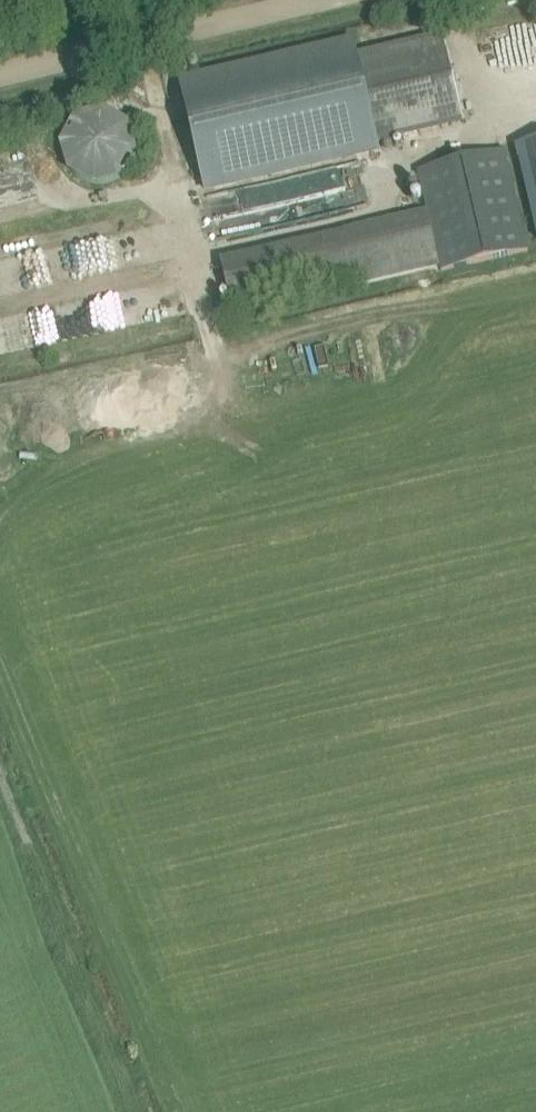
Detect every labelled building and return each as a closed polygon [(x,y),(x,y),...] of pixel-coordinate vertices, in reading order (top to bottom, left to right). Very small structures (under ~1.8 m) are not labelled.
[(444,37),(378,53),(375,39),(180,85),(204,189),(380,148),(379,143),(464,123),(444,37)] [(63,145),(63,149),(63,152),(64,155),(64,158),(65,161),(66,164),(68,166),(70,169),(71,171),(74,174),(76,176),(78,178),(81,179),(84,181),(87,182),(90,183),(93,184),(96,184),(99,184),(102,184),(105,184),(108,183),(111,182),(114,181),(117,179),(119,178),(122,176),(124,174),(126,171),(128,169),(130,166),(131,164),(132,161),(133,158),(134,155),(134,152),(134,149),(134,145),(134,142),(133,139),(132,136),(131,133),(130,131),(128,128),(126,126),(124,123),(122,121),(119,119),(117,118),(114,116),(111,115),(108,114),(105,113),(102,113),(99,113),(96,113),(93,114),(90,114),(87,115),(84,116),(81,118),(78,119),(76,121),(74,123),(71,126),(70,128),(68,131),(66,133),(65,136),(64,139),(64,142),(63,145)] [(520,156),(535,226),(535,152),(520,156)] [(443,271),(529,251),(506,153),(420,173),(429,213),(222,262),(232,304),(362,274),(365,285),(441,267),(443,271)]
